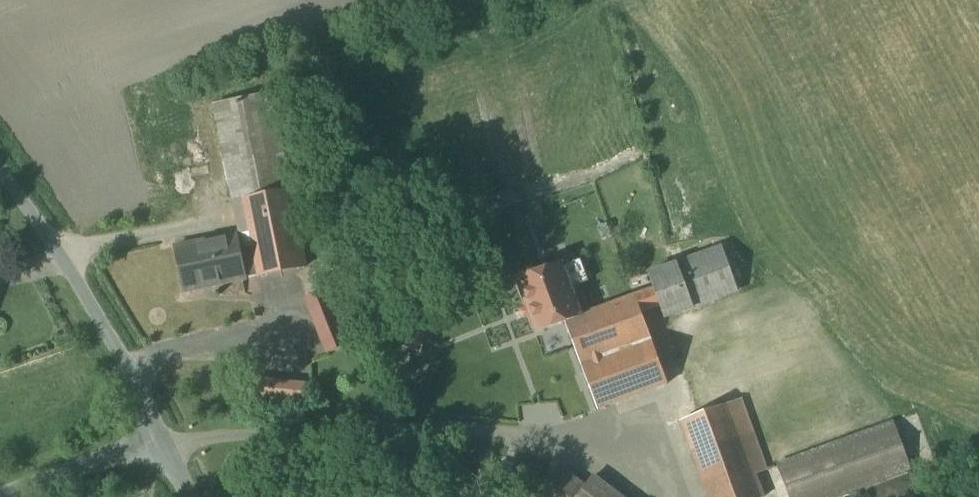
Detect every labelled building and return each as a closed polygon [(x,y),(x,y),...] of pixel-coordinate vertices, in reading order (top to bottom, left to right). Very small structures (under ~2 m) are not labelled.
[(272,94),(216,107),(234,203),(243,201),(252,248),(241,251),(246,274),(257,272),(258,278),(306,268),(272,94)] [(238,235),(175,248),(184,292),(247,280),(246,274),(241,251),(238,235)] [(653,290),(582,315),(536,333),(570,422),(668,384),(642,313),(660,307),(665,319),(692,307),(738,291),(722,248),(648,275),(653,290)] [(516,279),(536,333),(582,315),(562,263),(516,279)] [(334,287),(305,299),(328,355),(356,343),(334,287)] [(306,383),(251,378),(249,409),(304,414),(306,383)] [(681,422),(708,496),(762,496),(754,475),(767,470),(765,466),(741,400),(681,422)] [(782,465),(794,496),(853,496),(914,474),(894,422),(782,465)] [(512,469),(499,464),(493,477),(507,483),(512,469)] [(562,471),(542,496),(618,496),(593,478),(585,488),(562,471)]
